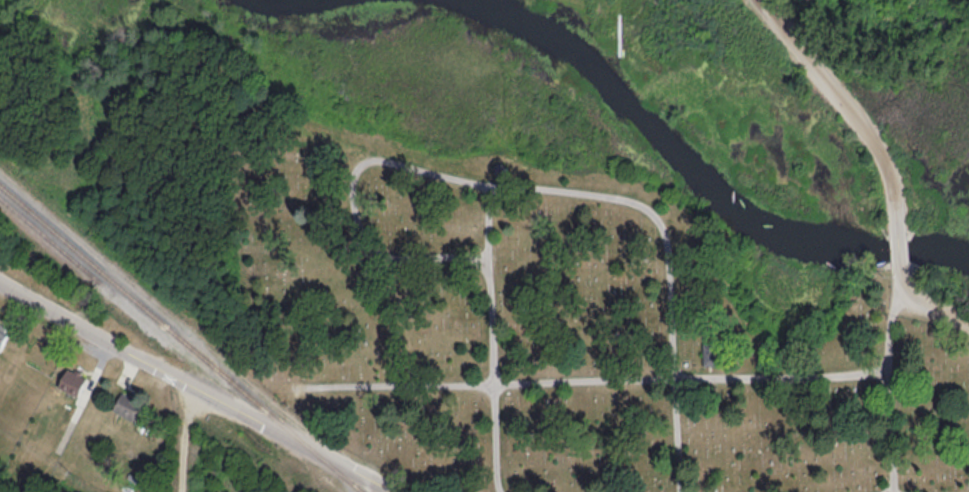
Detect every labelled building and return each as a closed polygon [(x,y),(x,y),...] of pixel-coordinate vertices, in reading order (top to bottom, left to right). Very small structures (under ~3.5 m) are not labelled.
[(10,328),(0,322),(0,345),(10,328)] [(705,345),(717,345),(718,369),(705,369),(705,345)] [(58,386),(78,395),(87,376),(67,367),(58,386)] [(141,405),(120,393),(112,409),(133,420),(141,405)]
